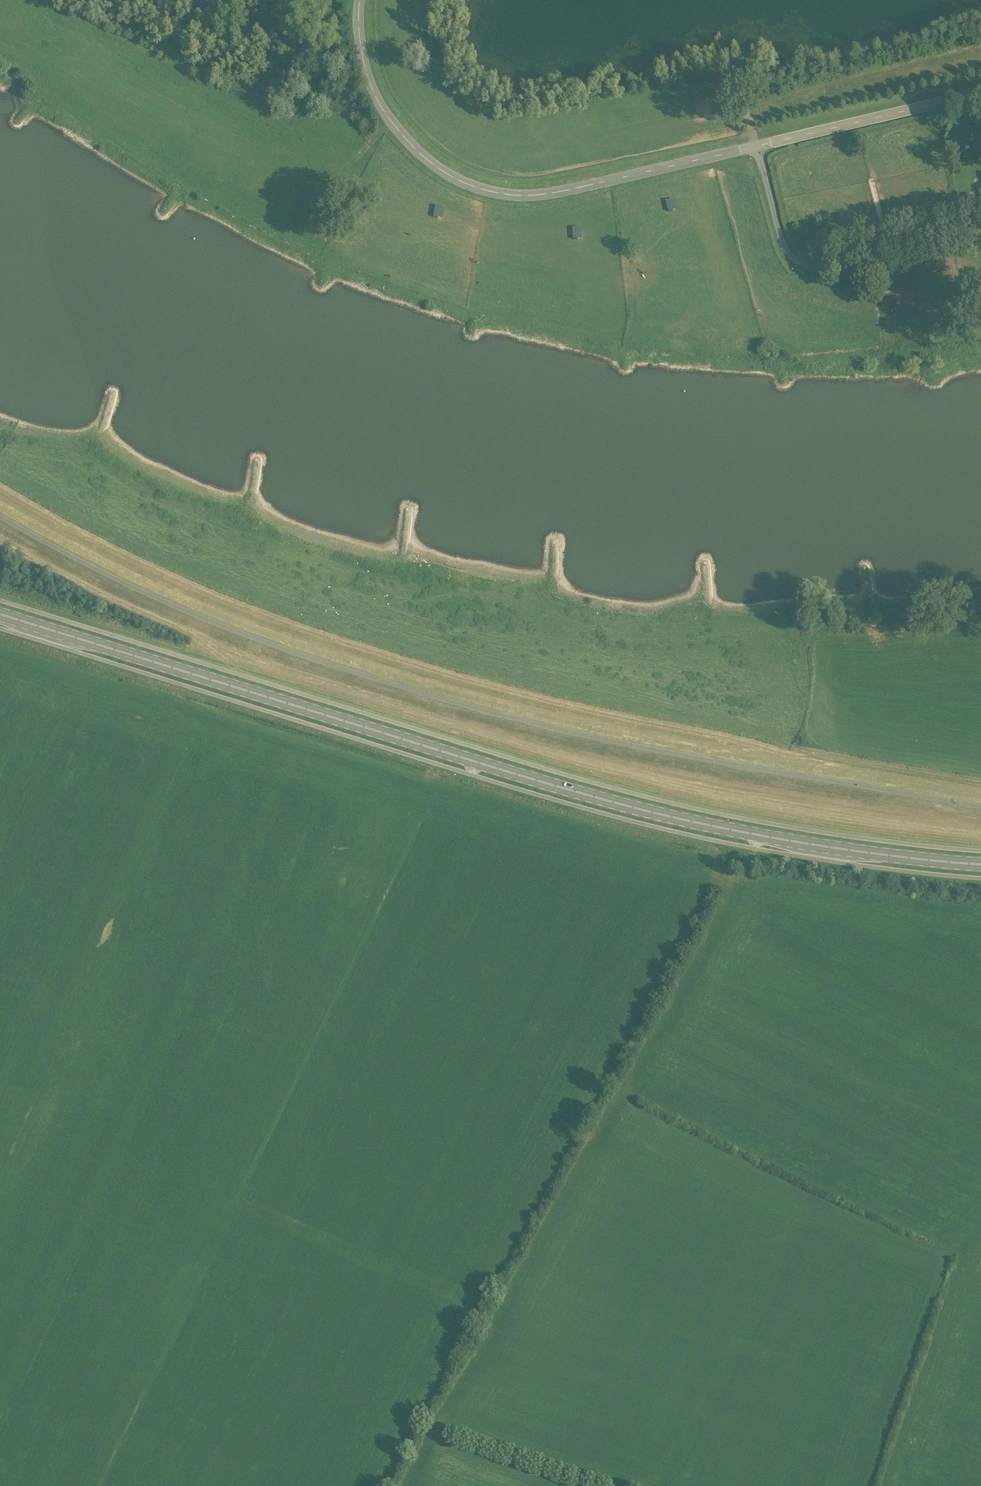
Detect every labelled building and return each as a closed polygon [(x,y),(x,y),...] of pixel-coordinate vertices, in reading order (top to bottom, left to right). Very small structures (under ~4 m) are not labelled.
[(696,106),(699,116),(708,113),(706,103),(696,106)] [(976,113),(974,106),(963,109),(965,116),(976,113)] [(674,197),(665,199),(666,209),(676,207),(674,197)] [(576,241),(585,238),(583,228),(574,230),(576,241)] [(752,897),(749,901),(757,906),(760,902),(752,897)]
